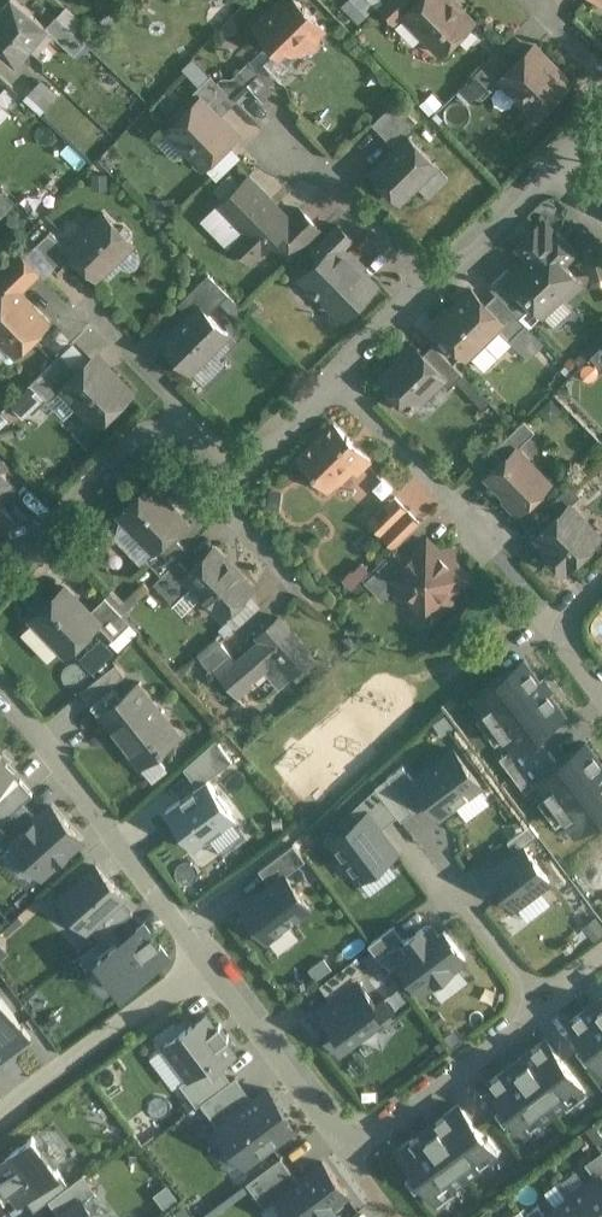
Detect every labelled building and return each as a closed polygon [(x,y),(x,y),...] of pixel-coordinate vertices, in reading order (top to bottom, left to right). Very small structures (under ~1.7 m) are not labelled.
[(0,10),(0,47),(17,61),(31,45),(36,49),(52,31),(47,27),(16,0),(9,0),(0,10)] [(297,0),(286,0),(255,31),(275,51),(262,64),(263,65),(276,78),(282,84),(294,71),(287,64),(324,27),(297,0)] [(378,7),(395,24),(404,16),(403,15),(418,0),(386,0),(384,2),(378,7)] [(452,0),(418,0),(403,15),(404,16),(427,39),(429,43),(431,47),(435,49),(439,51),(441,53),(473,21),(452,0)] [(85,43),(56,16),(47,27),(52,31),(76,54),(85,43)] [(569,82),(534,46),(512,67),(501,78),(502,79),(536,114),(569,82)] [(497,52),(466,82),(482,98),(502,79),(501,78),(512,67),(497,52)] [(263,65),(244,83),(249,88),(263,102),(274,91),(269,86),(276,78),(263,65)] [(235,74),(232,78),(222,78),(217,83),(236,102),(249,88),(244,83),(235,74)] [(39,76),(27,95),(46,107),(58,88),(39,76)] [(217,83),(210,76),(193,93),(199,100),(200,99),(219,118),(236,102),(217,83)] [(44,118),(23,98),(10,112),(31,132),(44,118)] [(219,118),(200,99),(199,100),(168,130),(204,167),(234,137),(225,128),(225,124),(219,118)] [(416,122),(396,101),(372,125),(392,145),(416,122)] [(448,179),(408,138),(372,173),(400,202),(416,186),(429,198),(448,179)] [(36,177),(23,189),(36,201),(48,189),(36,177)] [(289,219),(248,177),(218,206),(244,233),(233,244),(251,263),(272,243),(293,223),(289,219)] [(1,192),(0,193),(0,213),(3,215),(13,204),(1,192)] [(320,229),(300,209),(289,219),(293,223),(272,243),(289,260),(320,229)] [(68,249),(67,250),(73,255),(95,278),(132,242),(130,240),(130,233),(123,226),(116,226),(103,213),(68,249)] [(537,226),(517,246),(529,259),(514,273),(508,280),(532,305),(542,315),(563,295),(567,298),(582,284),(563,264),(576,251),(556,230),(555,231),(545,220),(538,227),(537,226)] [(338,225),(311,252),(319,261),(324,266),(341,250),(352,239),(338,225)] [(68,249),(50,231),(34,247),(58,271),(73,255),(67,250),(68,249)] [(372,281),(341,250),(324,266),(319,261),(303,277),(302,283),(310,292),(315,292),(318,295),(318,294),(338,314),(346,314),(356,305),(355,297),(372,281)] [(0,271),(0,288),(4,292),(11,285),(19,293),(39,273),(20,252),(0,271)] [(532,305),(508,280),(514,273),(508,268),(489,286),(496,293),(520,317),(532,305)] [(229,295),(208,274),(178,304),(190,316),(200,306),(208,315),(229,295)] [(0,296),(0,338),(16,354),(47,323),(19,293),(11,285),(4,292),(0,296)] [(472,290),(452,309),(448,309),(436,321),(436,325),(435,325),(465,356),(468,354),(486,336),(496,327),(502,321),(485,304),(472,290)] [(520,317),(496,293),(485,304),(502,321),(496,327),(509,340),(526,324),(520,317)] [(190,316),(162,343),(190,372),(228,334),(208,315),(200,306),(190,316)] [(499,349),(486,336),(468,354),(481,368),(488,368),(498,357),(499,349)] [(463,375),(433,344),(423,354),(445,376),(440,381),(448,390),(463,375)] [(590,356),(601,367),(601,344),(590,356)] [(414,346),(381,378),(385,383),(385,391),(398,405),(407,405),(411,409),(440,381),(445,376),(423,354),(414,346)] [(61,354),(30,384),(48,402),(63,387),(62,386),(78,371),(61,354)] [(107,370),(103,373),(90,359),(78,371),(62,386),(63,387),(80,405),(80,412),(90,422),(97,422),(99,424),(131,394),(107,370)] [(474,409),(486,397),(464,374),(452,386),(474,409)] [(535,432),(524,421),(493,451),(503,461),(516,448),(517,449),(535,432)] [(370,461),(334,424),(297,460),(327,490),(350,468),(357,474),(370,461)] [(517,449),(516,448),(503,461),(487,477),(505,495),(505,501),(512,508),(517,508),(521,511),(550,483),(517,449)] [(0,470),(0,501),(15,486),(0,470)] [(186,520),(150,484),(119,515),(153,550),(154,551),(171,534),(186,520)] [(570,484),(549,505),(559,515),(570,505),(570,506),(580,495),(570,484)] [(408,510),(395,497),(369,522),(382,535),(408,510)] [(12,516),(0,503),(0,528),(12,516)] [(559,515),(537,537),(547,547),(544,550),(564,571),(600,535),(570,506),(570,505),(559,515)] [(408,510),(382,535),(394,547),(420,522),(408,510)] [(171,534),(154,551),(153,550),(145,559),(161,576),(178,560),(187,550),(171,534)] [(405,562),(390,576),(398,584),(426,613),(437,603),(439,605),(447,605),(453,598),(454,588),(465,577),(456,567),(456,558),(446,549),(436,549),(427,540),(405,562)] [(189,572),(185,576),(194,585),(224,616),(252,589),(214,549),(189,572)] [(393,549),(363,579),(382,599),(398,584),(390,576),(405,562),(393,549)] [(161,576),(154,583),(174,604),(194,585),(185,576),(189,572),(178,560),(161,576)] [(362,560),(344,577),(353,586),(371,569),(362,560)] [(89,613),(63,587),(47,602),(45,599),(36,597),(30,603),(32,612),(35,615),(31,618),(67,654),(98,624),(99,623),(89,613)] [(105,597),(89,613),(99,623),(98,624),(113,639),(130,623),(105,597)] [(268,634),(238,660),(232,653),(214,669),(237,696),(254,681),(252,679),(277,658),(292,676),(314,657),(279,616),(264,629),(268,634)] [(100,634),(80,656),(94,670),(115,648),(100,634)] [(221,641),(201,659),(211,671),(214,669),(232,653),(221,641)] [(523,657),(470,697),(509,750),(500,757),(513,775),(548,749),(538,736),(567,715),(523,657)] [(104,673),(81,690),(91,704),(111,689),(114,686),(104,673)] [(179,734),(139,682),(118,698),(99,713),(100,714),(102,712),(127,743),(125,745),(140,765),(179,734)] [(111,689),(92,704),(99,713),(118,698),(111,689)] [(454,738),(410,770),(432,800),(441,812),(485,780),(454,738)] [(548,749),(513,775),(526,792),(536,784),(576,837),(601,817),(601,760),(586,739),(557,761),(548,749)] [(186,770),(200,787),(210,780),(235,760),(221,743),(186,770)] [(13,773),(0,759),(0,786),(13,773)] [(403,760),(386,772),(416,812),(432,800),(410,770),(403,760)] [(200,787),(168,813),(199,852),(241,820),(210,780),(200,787)] [(359,804),(328,827),(362,874),(400,846),(382,821),(395,811),(374,783),(354,798),(359,804)] [(34,812),(7,838),(39,872),(79,834),(48,800),(34,812)] [(7,838),(34,812),(24,801),(0,824),(0,831),(7,838)] [(507,842),(516,853),(526,845),(540,834),(532,823),(507,842)] [(516,853),(488,875),(515,910),(553,880),(526,845),(516,853)] [(263,870),(272,882),(282,875),(304,858),(295,846),(263,870)] [(95,857),(54,892),(83,926),(124,891),(95,857)] [(309,911),(282,875),(272,882),(240,906),(267,942),(309,911)] [(138,910),(83,951),(115,993),(170,952),(138,910)] [(440,917),(408,940),(391,952),(420,991),(468,956),(440,917)] [(397,925),(370,944),(381,959),(391,952),(408,940),(397,925)] [(325,982),(337,998),(365,977),(371,973),(359,956),(325,982)] [(337,998),(316,1014),(344,1052),(393,1015),(365,977),(337,998)] [(566,1020),(601,1070),(601,994),(566,1020)] [(179,1079),(198,1103),(202,1099),(231,1078),(222,1066),(243,1050),(205,1000),(156,1037),(184,1075),(179,1079)] [(26,1039),(0,1004),(0,1059),(26,1039)] [(551,1042),(531,1058),(570,1111),(591,1095),(551,1042)] [(531,1058),(510,1073),(550,1126),(570,1111),(531,1058)] [(510,1073),(489,1089),(529,1142),(550,1126),(510,1073)] [(212,1124),(242,1165),(299,1122),(268,1081),(250,1094),(236,1074),(231,1078),(202,1099),(218,1120),(212,1124)] [(459,1103),(438,1119),(478,1172),(499,1156),(459,1103)] [(438,1119),(417,1134),(457,1187),(478,1172),(438,1119)] [(0,1158),(0,1175),(19,1203),(31,1195),(39,1207),(51,1200),(73,1185),(38,1133),(0,1158)] [(417,1134),(397,1149),(436,1203),(457,1187),(417,1134)] [(249,1181),(266,1204),(277,1196),(293,1216),(314,1216),(348,1191),(322,1157),(297,1176),(282,1156),(249,1181)] [(569,1194),(586,1216),(601,1216),(601,1170),(569,1194)] [(86,1176),(73,1185),(51,1200),(59,1212),(52,1216),(102,1216),(90,1199),(98,1193),(86,1176)] [(569,1194),(537,1216),(586,1216),(569,1194)]
